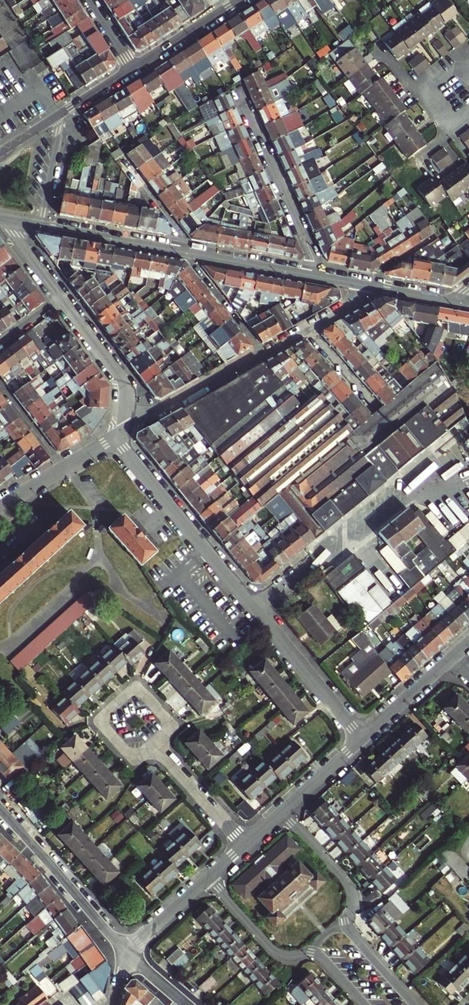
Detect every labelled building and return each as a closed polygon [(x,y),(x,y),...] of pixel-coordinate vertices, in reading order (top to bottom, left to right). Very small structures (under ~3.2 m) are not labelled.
[(62,0),(45,0),(39,4),(44,12),(62,0)] [(78,2),(76,0),(62,0),(44,12),(46,16),(41,20),(44,24),(53,18),(78,2)] [(137,0),(117,0),(107,7),(113,16),(137,0)] [(137,11),(146,6),(142,0),(137,0),(113,16),(118,24),(129,17),(137,11)] [(160,8),(174,31),(183,25),(175,13),(168,2),(167,0),(155,0),(154,0),(160,8)] [(168,2),(175,13),(195,0),(170,0),(168,2)] [(183,25),(206,11),(206,7),(201,0),(195,0),(175,13),(183,25)] [(279,20),(266,0),(264,0),(255,6),(269,27),(279,20)] [(290,13),(281,0),(266,0),(279,20),(290,13)] [(298,0),(281,0),(290,13),(295,21),(297,24),(309,17),(307,13),(298,0)] [(307,13),(315,8),(313,5),(315,4),(313,0),(298,0),(307,13)] [(315,8),(317,7),(322,4),(329,14),(334,11),(336,14),(339,12),(330,0),(313,0),(315,4),(313,5),(315,8)] [(433,6),(444,21),(456,12),(447,0),(437,0),(431,4),(433,6)] [(84,11),(78,2),(53,18),(56,22),(46,28),(50,33),(61,25),(84,11)] [(143,19),(151,14),(146,6),(137,11),(143,19)] [(255,6),(240,15),(253,36),(269,27),(255,6)] [(444,21),(433,6),(421,15),(432,30),(444,21)] [(174,31),(160,8),(151,14),(165,37),(174,31)] [(57,40),(67,33),(78,26),(89,20),(84,11),(61,25),(65,31),(48,41),(49,44),(57,40)] [(432,30),(421,15),(419,13),(407,22),(420,39),(432,30)] [(165,37),(151,14),(143,19),(157,42),(165,37)] [(240,15),(226,24),(236,39),(243,34),(247,40),(248,39),(257,53),(262,50),(253,36),(240,15)] [(129,17),(118,24),(136,51),(142,52),(149,47),(134,25),(129,17)] [(157,42),(143,19),(134,25),(149,47),(157,42)] [(78,26),(82,31),(84,35),(109,73),(116,68),(117,62),(89,20),(78,26)] [(420,39),(407,22),(395,31),(397,33),(408,49),(420,39)] [(226,24),(212,33),(221,48),(231,63),(236,60),(229,50),(232,48),(229,43),(236,39),(226,24)] [(109,73),(84,35),(81,37),(78,34),(82,31),(78,26),(67,33),(98,80),(109,73)] [(462,43),(467,39),(457,26),(451,30),(462,43)] [(462,43),(451,30),(445,34),(455,48),(462,43)] [(10,46),(0,31),(0,53),(10,46)] [(98,80),(67,33),(57,40),(79,74),(86,85),(87,86),(98,80)] [(212,33),(197,43),(207,58),(221,48),(212,33)] [(408,49),(397,33),(385,42),(390,48),(397,57),(408,49)] [(72,79),(79,74),(57,40),(49,44),(40,50),(47,60),(53,70),(61,65),(64,70),(66,69),(72,79)] [(449,53),(439,40),(433,44),(443,57),(449,53)] [(207,58),(197,43),(184,52),(193,66),(198,74),(199,75),(213,66),(212,66),(207,58)] [(317,55),(320,60),(332,51),(329,47),(317,55)] [(351,77),(369,64),(358,48),(339,61),(351,77)] [(169,61),(178,76),(193,66),(184,52),(169,61)] [(421,53),(415,58),(425,70),(431,66),(421,53)] [(425,70),(415,58),(410,62),(414,68),(419,74),(425,70)] [(236,60),(231,63),(235,70),(240,66),(236,60)] [(178,76),(169,61),(156,70),(165,85),(169,92),(174,89),(188,112),(197,106),(178,76)] [(259,73),(260,75),(265,71),(268,74),(274,70),(269,63),(258,70),(259,73)] [(380,79),(369,64),(351,77),(362,93),(364,91),(380,79)] [(165,85),(156,70),(141,80),(150,94),(165,85)] [(258,73),(243,80),(250,96),(266,88),(260,75),(259,73),(258,73)] [(79,74),(72,79),(79,90),(86,85),(79,74)] [(376,107),(395,93),(383,77),(380,79),(364,91),(376,107)] [(274,87),(276,92),(293,84),(290,78),(277,84),(277,86),(274,87)] [(150,94),(141,80),(125,90),(134,105),(140,114),(150,108),(151,109),(157,105),(150,94)] [(273,104),(266,88),(250,96),(258,111),(273,104)] [(134,105),(125,90),(110,99),(119,114),(134,105)] [(228,92),(218,96),(212,99),(217,111),(220,116),(236,109),(228,92)] [(388,123),(404,111),(407,109),(395,93),(376,107),(388,123)] [(119,114),(110,99),(96,108),(105,123),(109,120),(117,132),(119,131),(127,126),(119,114)] [(217,111),(212,99),(207,101),(213,113),(217,111)] [(280,120),(273,104),(258,111),(265,127),(280,120)] [(281,112),(283,116),(287,114),(288,116),(292,115),(297,112),(300,111),(297,105),(281,112)] [(84,115),(95,134),(102,129),(104,133),(108,140),(113,137),(108,129),(105,123),(96,108),(84,115)] [(236,109),(220,116),(216,118),(216,119),(215,120),(218,127),(217,127),(219,131),(221,135),(227,132),(243,125),(236,109)] [(397,141),(416,128),(404,111),(388,123),(385,125),(397,141)] [(284,118),(280,120),(265,127),(271,142),(287,135),(297,130),(299,129),(292,115),(288,116),(287,114),(283,116),(284,118)] [(243,125),(227,132),(234,147),(250,140),(243,125)] [(127,126),(119,131),(130,149),(138,144),(127,126)] [(409,158),(416,152),(428,144),(416,128),(397,141),(409,158)] [(297,130),(287,135),(271,142),(279,157),(294,150),(300,147),(304,145),(297,130)] [(460,135),(468,147),(468,134),(466,130),(460,135)] [(195,146),(186,132),(180,134),(181,136),(186,142),(190,148),(195,146)] [(157,134),(142,145),(147,151),(159,142),(156,138),(159,136),(157,134)] [(186,142),(181,136),(177,139),(182,145),(186,142)] [(96,166),(98,155),(101,142),(99,139),(87,147),(85,158),(90,159),(89,165),(96,166)] [(230,147),(226,140),(218,144),(222,153),(225,151),(224,149),(227,148),(230,147)] [(256,155),(250,140),(234,147),(241,162),(256,155)] [(138,170),(153,158),(147,151),(142,145),(127,156),(138,170)] [(319,156),(316,150),(304,155),(302,151),(307,149),(305,145),(304,145),(300,147),(294,150),(279,157),(285,172),(319,156)] [(444,146),(438,151),(448,164),(454,159),(444,146)] [(159,153),(161,155),(159,157),(156,158),(160,163),(170,155),(166,149),(159,153)] [(222,153),(220,154),(226,169),(232,167),(225,153),(225,151),(222,153)] [(448,164),(438,151),(432,156),(442,168),(448,164)] [(103,156),(98,155),(96,166),(94,180),(99,181),(103,156)] [(263,170),(256,155),(241,162),(248,177),(263,170)] [(320,159),(319,156),(285,172),(293,189),(318,177),(314,167),(318,165),(317,163),(321,161),(320,159)] [(148,183),(163,172),(153,158),(138,170),(148,183)] [(192,164),(195,168),(200,164),(200,163),(197,160),(192,164)] [(467,162),(453,172),(467,190),(468,189),(468,163),(467,162)] [(270,185),(263,170),(248,177),(255,193),(270,185)] [(196,177),(192,171),(182,179),(158,197),(168,210),(182,199),(178,194),(182,191),(177,184),(183,180),(186,185),(196,177)] [(158,197),(182,179),(176,172),(168,178),(163,172),(148,183),(158,197)] [(230,185),(239,181),(238,179),(241,178),(242,178),(239,172),(227,178),(230,185)] [(467,190),(453,172),(439,183),(447,193),(453,201),(467,190)] [(447,193),(439,183),(434,176),(420,187),(433,204),(447,193)] [(318,177),(293,189),(299,203),(325,191),(318,177)] [(81,178),(79,191),(74,217),(86,220),(92,189),(85,188),(87,179),(81,178)] [(94,180),(92,189),(86,220),(98,222),(105,188),(101,187),(100,190),(97,190),(99,181),(94,180)] [(72,183),(67,182),(60,215),(74,217),(79,191),(71,189),(72,183)] [(130,191),(127,206),(123,227),(137,229),(141,209),(134,208),(138,189),(132,182),(130,191)] [(105,188),(98,222),(111,224),(117,194),(109,193),(111,184),(106,183),(105,188)] [(119,185),(111,184),(109,193),(117,194),(118,191),(118,188),(119,185)] [(117,194),(111,224),(123,227),(127,206),(120,205),(123,190),(124,186),(119,185),(118,188),(121,189),(120,192),(118,191),(117,194)] [(277,201),(270,185),(255,193),(262,208),(277,201)] [(226,202),(246,196),(243,188),(224,195),(226,202)] [(127,206),(130,191),(123,190),(120,205),(127,206)] [(299,203),(305,215),(321,207),(324,205),(329,201),(325,191),(299,203)] [(402,191),(394,197),(400,205),(405,202),(402,197),(405,195),(402,191)] [(262,208),(255,193),(246,196),(250,205),(249,206),(252,211),(258,208),(258,210),(262,208)] [(197,210),(199,208),(201,206),(208,202),(210,200),(206,195),(196,202),(199,206),(195,208),(197,210)] [(193,213),(182,199),(168,210),(179,224),(193,213)] [(225,200),(218,208),(223,213),(224,209),(226,210),(230,206),(226,202),(225,200)] [(277,201),(262,208),(269,223),(279,219),(284,217),(277,201)] [(201,206),(203,208),(204,210),(211,205),(208,202),(201,206)] [(435,233),(426,218),(421,222),(415,212),(412,213),(405,202),(400,205),(407,217),(413,227),(422,241),(435,233)] [(321,207),(305,215),(313,233),(329,226),(333,225),(333,226),(341,223),(340,221),(344,218),(340,210),(328,215),(324,205),(321,207)] [(253,212),(231,207),(230,206),(226,210),(230,211),(239,212),(254,215),(254,212),(253,212)] [(179,224),(189,236),(202,226),(204,222),(205,220),(207,219),(200,210),(199,208),(197,210),(193,213),(179,224)] [(141,209),(137,229),(170,236),(171,231),(170,229),(159,216),(155,212),(141,209)] [(380,228),(384,234),(386,236),(383,239),(395,258),(412,247),(404,233),(402,234),(389,213),(383,216),(378,210),(370,216),(380,228)] [(238,221),(239,212),(230,211),(229,219),(236,221),(238,221)] [(340,221),(341,223),(344,227),(357,216),(352,211),(344,218),(340,221)] [(239,225),(243,225),(255,220),(254,215),(239,212),(238,221),(240,222),(239,225)] [(279,219),(285,240),(283,257),(300,260),(302,257),(284,217),(279,219)] [(397,224),(404,233),(413,227),(407,217),(397,224)] [(217,245),(220,228),(221,222),(205,220),(204,222),(202,226),(189,236),(191,240),(217,245)] [(329,226),(313,233),(324,257),(329,262),(331,247),(336,243),(329,226)] [(422,241),(413,227),(404,233),(412,247),(422,241)] [(233,248),(236,231),(220,228),(217,245),(233,248)] [(456,248),(459,246),(449,230),(438,237),(439,238),(443,245),(449,254),(450,253),(456,248)] [(253,234),(236,231),(233,248),(250,251),(253,234)] [(58,261),(62,239),(37,234),(34,238),(57,268),(58,261)] [(267,254),(270,237),(253,234),(250,251),(267,254)] [(386,236),(384,234),(381,236),(381,235),(373,241),(375,244),(370,246),(372,253),(381,267),(395,258),(383,239),(386,236)] [(285,240),(270,237),(267,254),(283,257),(285,240)] [(366,241),(370,246),(375,244),(373,241),(371,238),(366,241)] [(427,246),(431,253),(443,245),(439,238),(427,246)] [(75,241),(62,239),(58,261),(63,262),(62,268),(62,274),(67,281),(68,281),(75,241)] [(88,244),(75,241),(68,281),(74,276),(75,270),(79,270),(79,274),(82,274),(88,244)] [(460,247),(466,255),(468,259),(468,241),(460,247)] [(331,247),(329,262),(349,266),(352,251),(353,245),(338,242),(336,243),(331,247)] [(88,244),(82,274),(85,275),(86,272),(91,273),(91,274),(95,274),(100,246),(88,244)] [(0,249),(0,268),(13,258),(4,246),(0,249)] [(111,270),(115,249),(100,246),(95,274),(94,280),(96,283),(98,274),(109,276),(111,278),(115,275),(111,270)] [(431,253),(427,246),(415,254),(414,262),(431,253)] [(466,255),(460,247),(459,246),(456,248),(458,250),(457,254),(453,257),(446,262),(442,287),(452,288),(468,275),(468,263),(459,271),(449,269),(466,255)] [(133,268),(136,253),(115,249),(111,270),(115,275),(118,279),(121,284),(123,272),(124,268),(133,269),(133,268)] [(369,255),(352,251),(349,266),(348,269),(371,273),(381,267),(372,253),(369,255)] [(136,253),(133,268),(138,269),(137,275),(149,277),(153,256),(136,253)] [(431,253),(414,262),(432,266),(437,262),(431,253)] [(466,255),(449,269),(459,271),(468,263),(468,259),(466,255)] [(153,256),(149,277),(162,279),(161,287),(165,288),(166,280),(167,275),(170,259),(153,256)] [(0,268),(0,284),(21,268),(13,258),(0,268)] [(437,262),(432,266),(428,284),(442,287),(446,262),(443,258),(437,262)] [(189,266),(186,262),(170,259),(167,275),(176,277),(189,266)] [(388,277),(410,281),(414,262),(408,261),(404,260),(385,273),(388,277)] [(428,284),(432,266),(414,262),(410,281),(428,284)] [(225,284),(228,270),(200,265),(207,274),(217,286),(220,290),(221,283),(225,284)] [(189,266),(176,277),(187,290),(200,279),(189,266)] [(0,284),(0,301),(0,302),(29,280),(21,268),(0,284)] [(228,270),(225,284),(225,286),(227,286),(240,288),(243,273),(228,270)] [(99,287),(96,283),(94,280),(90,276),(85,275),(82,274),(79,274),(78,273),(74,276),(68,281),(67,281),(81,300),(99,287)] [(238,299),(237,301),(232,305),(240,307),(245,300),(249,302),(255,292),(258,275),(243,273),(240,288),(238,299)] [(111,278),(99,287),(81,300),(88,309),(112,291),(108,287),(118,279),(115,275),(111,278)] [(281,296),(284,280),(258,275),(255,292),(260,293),(258,298),(257,303),(270,306),(271,303),(273,303),(274,301),(280,302),(281,296)] [(112,291),(121,284),(118,279),(108,287),(112,291)] [(210,292),(200,279),(187,290),(197,303),(210,292)] [(29,280),(0,302),(3,305),(8,300),(14,308),(37,290),(29,280)] [(302,300),(305,284),(284,280),(281,296),(297,299),(302,300)] [(121,284),(112,291),(88,309),(96,320),(119,302),(125,297),(129,294),(128,293),(121,284)] [(284,311),(280,305),(268,311),(282,332),(341,300),(340,291),(305,284),(302,300),(297,299),(296,304),(292,306),(284,311)] [(37,290),(14,308),(8,312),(10,315),(16,311),(22,318),(45,301),(37,290)] [(143,312),(164,297),(158,290),(143,301),(137,305),(143,312)] [(220,306),(210,292),(197,303),(190,308),(198,319),(195,322),(190,326),(192,328),(197,325),(203,319),(207,316),(220,306)] [(183,293),(182,294),(177,298),(176,298),(178,301),(185,296),(183,293)] [(129,294),(125,297),(132,306),(136,303),(132,298),(129,294)] [(143,301),(137,294),(132,298),(136,303),(137,305),(143,301)] [(232,294),(227,298),(228,300),(232,305),(237,301),(232,294)] [(384,319),(388,324),(400,314),(395,308),(397,300),(382,298),(381,298),(379,299),(371,303),(384,319)] [(288,300),(283,304),(280,305),(284,311),(292,306),(288,300)] [(414,313),(415,304),(397,300),(395,308),(400,314),(416,333),(418,331),(421,336),(424,327),(425,324),(426,316),(414,313)] [(16,323),(10,315),(8,312),(3,305),(0,302),(0,301),(0,319),(7,329),(16,323)] [(126,311),(119,302),(96,320),(102,328),(126,311)] [(130,316),(126,311),(102,328),(110,338),(143,312),(137,305),(136,303),(132,306),(137,311),(130,316)] [(387,340),(392,336),(380,322),(384,319),(371,303),(350,315),(374,342),(375,344),(379,341),(385,347),(389,343),(387,340)] [(438,320),(440,308),(415,304),(414,313),(426,316),(425,324),(427,324),(437,326),(438,320)] [(231,319),(220,306),(207,316),(218,329),(231,319)] [(190,308),(186,311),(195,322),(198,319),(190,308)] [(448,333),(455,334),(459,312),(440,308),(438,320),(442,321),(442,324),(447,325),(448,333)] [(151,322),(157,317),(152,311),(146,316),(151,322)] [(268,311),(259,317),(272,338),(282,332),(268,311)] [(117,347),(140,330),(136,325),(143,320),(147,325),(151,322),(146,316),(143,312),(110,338),(117,347)] [(459,312),(455,334),(458,335),(468,337),(468,314),(459,312)] [(341,320),(351,332),(356,337),(362,344),(364,342),(369,347),(374,342),(350,315),(341,320)] [(272,338),(259,317),(246,324),(249,327),(262,343),(272,338)] [(206,323),(203,319),(197,325),(199,328),(206,323)] [(231,319),(218,329),(223,335),(208,347),(213,355),(220,349),(241,332),(231,319)] [(396,333),(388,324),(384,319),(380,322),(392,336),(396,333)] [(333,348),(351,332),(341,320),(322,331),(322,335),(333,348)] [(47,337),(52,326),(41,321),(36,332),(47,337)] [(151,322),(147,325),(153,334),(154,333),(158,330),(151,322)] [(436,331),(426,328),(422,342),(427,347),(436,358),(437,352),(434,351),(440,333),(436,331)] [(45,348),(31,330),(26,334),(50,366),(55,363),(79,345),(70,333),(57,343),(55,340),(45,348)] [(123,356),(147,338),(140,330),(117,347),(123,356)] [(165,339),(160,333),(158,330),(154,333),(161,342),(165,339)] [(252,347),(241,332),(220,349),(229,360),(252,347)] [(333,348),(344,360),(356,349),(350,342),(356,337),(351,332),(333,348)] [(49,368),(50,366),(26,334),(16,341),(33,363),(39,359),(42,364),(47,369),(49,368)] [(150,336),(147,338),(123,356),(130,365),(157,345),(150,336)] [(170,336),(165,340),(170,346),(175,343),(170,336)] [(385,347),(387,350),(396,341),(392,336),(387,340),(389,343),(385,347)] [(161,342),(157,345),(130,365),(139,376),(163,358),(160,353),(170,346),(165,340),(165,339),(161,342)] [(37,368),(33,363),(16,341),(7,348),(28,375),(34,371),(36,373),(39,371),(37,368)] [(303,362),(316,351),(308,341),(304,341),(284,352),(290,359),(296,353),(303,362)] [(379,341),(375,344),(381,350),(385,347),(379,341)] [(374,342),(369,347),(375,355),(381,350),(375,344),(374,342)] [(62,372),(85,354),(79,345),(55,363),(62,372)] [(411,385),(437,364),(439,362),(436,358),(427,347),(420,353),(417,356),(399,371),(411,385)] [(0,354),(0,357),(15,377),(22,372),(27,379),(30,377),(28,375),(7,348),(0,354)] [(412,350),(417,356),(420,353),(415,348),(412,350)] [(355,374),(368,363),(359,352),(356,349),(344,360),(355,374)] [(310,370),(323,359),(316,351),(303,362),(310,370)] [(284,352),(274,358),(299,386),(309,398),(317,391),(316,389),(313,386),(304,376),(301,371),(297,367),(294,363),(290,359),(284,352)] [(290,359),(294,363),(297,360),(301,364),(301,363),(303,362),(296,353),(290,359)] [(93,364),(85,354),(62,372),(57,375),(59,378),(64,374),(66,378),(56,385),(58,387),(59,389),(67,384),(73,379),(93,364)] [(167,355),(163,358),(139,376),(146,386),(174,364),(167,355)] [(0,357),(0,377),(6,384),(12,379),(18,386),(21,384),(15,377),(0,357)] [(299,386),(274,358),(264,363),(299,406),(305,402),(295,390),(299,386)] [(198,378),(192,372),(181,359),(174,364),(146,386),(154,397),(162,399),(198,378)] [(333,370),(323,359),(310,370),(304,376),(313,386),(315,384),(319,380),(320,381),(333,370)] [(303,362),(301,363),(305,367),(301,371),(304,376),(310,370),(303,362)] [(50,366),(49,368),(56,376),(57,375),(62,372),(55,363),(50,366)] [(330,405),(324,399),(317,391),(309,398),(305,402),(299,406),(264,363),(181,410),(204,437),(211,447),(219,456),(226,464),(229,468),(233,473),(240,482),(247,490),(253,497),(262,508),(265,506),(274,517),(280,525),(284,521),(293,513),(315,540),(398,474),(457,426),(466,419),(454,390),(437,364),(411,385),(403,391),(401,393),(397,396),(383,407),(378,411),(372,416),(352,431),(350,429),(343,421),(333,409),(330,405)] [(297,367),(301,371),(305,367),(301,363),(301,364),(297,367)] [(377,374),(368,363),(355,374),(365,385),(377,374)] [(42,364),(37,368),(39,371),(41,373),(45,370),(47,369),(42,364)] [(93,364),(73,379),(78,385),(72,390),(67,384),(59,389),(63,395),(66,399),(78,390),(100,374),(93,364)] [(208,373),(201,365),(192,372),(198,378),(208,373)] [(56,376),(49,368),(47,369),(45,370),(52,379),(56,376)] [(330,393),(343,382),(333,370),(320,381),(322,384),(330,393)] [(32,380),(34,379),(41,373),(39,371),(36,373),(34,371),(28,375),(30,377),(32,380)] [(382,379),(387,385),(393,380),(388,373),(385,375),(382,379)] [(59,378),(57,375),(56,376),(52,379),(56,385),(66,378),(64,374),(59,378)] [(80,418),(91,434),(108,410),(110,387),(100,374),(78,390),(84,397),(88,397),(86,406),(82,406),(75,411),(78,415),(80,418)] [(382,379),(377,374),(365,385),(374,396),(387,385),(382,379)] [(21,384),(23,387),(32,380),(30,377),(27,379),(21,384)] [(20,403),(40,388),(34,379),(32,380),(23,387),(20,389),(13,394),(20,403)] [(52,379),(47,383),(52,391),(53,391),(58,387),(56,385),(52,379)] [(383,407),(397,396),(393,391),(397,388),(401,393),(403,391),(393,380),(387,385),(374,396),(383,407)] [(343,382),(330,393),(340,404),(352,393),(343,382)] [(63,395),(59,389),(58,387),(53,391),(59,398),(63,395)] [(46,396),(40,388),(20,403),(26,411),(41,399),(46,396)] [(362,405),(352,393),(340,404),(333,409),(343,421),(345,419),(362,405)] [(9,406),(0,394),(0,412),(9,406)] [(334,402),(328,395),(324,399),(330,405),(334,402)] [(46,396),(41,399),(47,407),(52,403),(46,396)] [(47,407),(41,399),(26,411),(32,419),(47,407)] [(68,403),(58,411),(53,415),(37,426),(44,435),(52,428),(52,427),(57,423),(64,418),(69,414),(74,410),(68,403)] [(52,403),(47,407),(53,415),(58,411),(52,403)] [(352,431),(372,416),(362,405),(345,419),(352,427),(350,429),(352,431)] [(18,418),(9,406),(0,412),(0,422),(5,429),(18,418)] [(53,415),(47,407),(32,419),(37,426),(53,415)] [(78,415),(75,411),(74,410),(69,414),(73,419),(78,415)] [(170,416),(184,433),(188,430),(193,436),(198,442),(200,441),(204,437),(181,410),(170,416)] [(184,433),(170,416),(159,422),(166,430),(177,444),(179,446),(182,443),(188,450),(195,445),(190,439),(184,433)] [(64,418),(57,423),(61,430),(59,432),(70,447),(80,441),(68,423),(71,420),(69,417),(65,419),(64,418)] [(29,432),(18,418),(5,429),(1,432),(0,433),(0,442),(3,440),(4,440),(10,436),(15,442),(29,432)] [(91,434),(80,418),(73,423),(71,420),(68,423),(80,441),(91,434)] [(136,439),(147,453),(165,438),(163,436),(165,434),(163,432),(166,430),(159,422),(137,435),(136,439)] [(61,430),(57,423),(52,427),(52,428),(44,435),(56,450),(62,452),(70,447),(59,432),(61,430)] [(155,463),(177,444),(166,430),(163,432),(165,434),(163,436),(165,438),(147,453),(155,463)] [(188,430),(184,433),(190,439),(193,436),(188,430)] [(10,469),(39,446),(29,432),(15,442),(22,450),(5,463),(10,469)] [(204,437),(200,441),(207,450),(211,447),(204,437)] [(163,472),(178,459),(175,455),(182,449),(185,453),(188,450),(182,443),(179,446),(177,444),(155,463),(163,472)] [(170,481),(188,467),(185,463),(197,453),(195,450),(197,448),(195,445),(188,450),(185,453),(178,459),(163,472),(170,481)] [(50,459),(39,446),(10,469),(15,475),(18,479),(24,475),(25,477),(50,459)] [(211,447),(207,450),(215,459),(219,456),(211,447)] [(175,455),(178,459),(185,453),(182,449),(175,455)] [(188,467),(200,456),(197,453),(185,463),(188,467)] [(10,469),(5,463),(0,456),(0,479),(4,484),(15,475),(10,469)] [(178,490),(195,476),(192,472),(206,462),(201,456),(200,456),(188,467),(170,481),(178,490)] [(219,456),(215,459),(222,467),(226,464),(219,456)] [(208,465),(206,462),(192,472),(195,476),(196,475),(208,465)] [(211,470),(208,465),(196,475),(199,479),(211,470)] [(185,499),(214,474),(215,474),(211,470),(199,479),(196,475),(195,476),(178,490),(185,499)] [(192,508),(207,496),(204,492),(214,484),(219,480),(214,474),(185,499),(192,508)] [(216,488),(214,484),(204,492),(207,496),(216,488)] [(199,517),(227,493),(224,489),(221,492),(219,490),(210,499),(207,496),(192,508),(199,517)] [(228,492),(227,493),(199,517),(205,524),(220,512),(218,509),(232,497),(228,492)] [(262,508),(253,497),(228,518),(212,532),(221,543),(249,519),(262,508)] [(234,500),(220,512),(205,524),(212,532),(228,518),(226,516),(238,505),(234,500)] [(419,582),(428,575),(436,567),(444,560),(453,552),(456,550),(447,539),(445,541),(419,510),(413,515),(409,509),(379,534),(407,569),(399,576),(410,590),(411,589),(414,586),(417,584),(418,583),(419,582)] [(284,521),(306,548),(315,540),(293,513),(284,521)] [(35,546),(48,560),(83,528),(70,514),(35,546)] [(274,517),(266,523),(273,530),(276,528),(280,525),(274,517)] [(124,518),(110,531),(142,566),(156,553),(124,518)] [(254,525),(249,519),(221,543),(229,553),(256,531),(262,539),(267,535),(261,528),(259,525),(260,525),(258,523),(254,525)] [(297,554),(306,548),(284,521),(280,525),(276,528),(282,534),(297,554)] [(266,523),(261,528),(267,535),(273,530),(266,523)] [(92,530),(93,529),(93,528),(92,527),(91,526),(91,525),(89,525),(88,525),(87,525),(86,526),(85,526),(85,527),(85,529),(85,530),(85,531),(86,532),(87,532),(88,533),(89,533),(90,533),(91,532),(92,531),(92,530)] [(100,530),(100,532),(100,533),(101,533),(102,534),(103,534),(104,534),(105,534),(106,533),(107,533),(108,531),(108,530),(108,529),(107,528),(106,527),(105,527),(104,526),(103,526),(102,527),(101,527),(100,528),(100,529),(100,530)] [(256,531),(229,553),(236,561),(259,542),(262,539),(256,531)] [(280,543),(276,546),(288,562),(297,554),(282,534),(276,539),(280,543)] [(288,562),(276,546),(273,542),(267,535),(262,539),(259,542),(264,548),(267,552),(270,556),(280,568),(288,562)] [(259,542),(236,561),(244,571),(260,558),(256,555),(264,548),(259,542)] [(457,557),(466,549),(462,545),(456,550),(453,552),(457,557)] [(35,546),(0,578),(13,592),(48,560),(35,546)] [(322,574),(325,578),(336,593),(357,576),(362,582),(370,575),(365,570),(366,569),(353,554),(335,569),(333,568),(333,567),(332,567),(331,567),(330,567),(322,574)] [(265,561),(261,557),(260,558),(244,571),(253,582),(262,583),(280,568),(270,556),(265,561)] [(448,564),(444,560),(436,567),(440,571),(448,564)] [(431,578),(440,571),(436,567),(428,575),(431,578)] [(0,578),(0,604),(13,592),(0,578)] [(456,589),(468,604),(468,587),(464,581),(456,589)] [(421,589),(417,584),(414,586),(411,589),(416,594),(421,589)] [(447,597),(468,621),(468,604),(456,589),(447,597)] [(412,595),(409,591),(404,595),(407,599),(412,595)] [(88,593),(11,662),(21,673),(98,603),(88,593)] [(368,627),(345,594),(340,598),(363,631),(368,627)] [(402,610),(409,603),(403,596),(395,603),(399,606),(402,610)] [(439,604),(461,629),(468,622),(468,621),(447,597),(439,604)] [(391,613),(399,606),(395,603),(388,609),(391,613)] [(461,629),(439,604),(430,612),(453,637),(461,629)] [(322,647),(337,634),(314,606),(299,618),(322,647)] [(382,623),(390,615),(386,611),(378,618),(382,623)] [(453,637),(430,612),(422,619),(445,644),(453,637)] [(93,622),(89,618),(83,623),(87,627),(93,622)] [(374,630),(382,623),(378,618),(370,625),(374,630)] [(445,644),(422,619),(414,627),(436,652),(445,644)] [(436,652),(414,627),(405,635),(428,660),(436,652)] [(128,661),(131,665),(145,653),(139,646),(143,642),(133,631),(129,635),(131,637),(118,649),(128,661)] [(343,674),(361,694),(373,684),(376,688),(393,673),(380,658),(363,631),(352,640),(362,652),(353,660),(355,663),(343,674)] [(200,647),(204,644),(194,633),(191,636),(200,647)] [(405,635),(397,642),(419,667),(428,660),(405,635)] [(63,643),(66,647),(72,641),(68,638),(63,643)] [(419,667),(397,642),(388,650),(411,675),(419,667)] [(63,643),(57,649),(60,652),(66,647),(63,643)] [(204,644),(200,647),(205,653),(209,650),(204,644)] [(128,661),(118,649),(115,646),(101,658),(115,673),(116,673),(128,661)] [(175,646),(170,651),(182,664),(187,659),(175,646)] [(411,675),(388,650),(380,658),(393,673),(402,683),(411,675)] [(155,664),(168,677),(182,664),(170,651),(155,664)] [(102,685),(115,673),(101,658),(89,670),(102,685)] [(262,687),(277,674),(266,660),(250,673),(262,687)] [(222,662),(218,666),(223,672),(227,668),(222,662)] [(40,664),(34,670),(38,673),(43,668),(40,664)] [(193,677),(182,664),(168,677),(179,690),(193,677)] [(232,674),(227,668),(223,672),(228,678),(232,674)] [(32,678),(38,673),(34,670),(29,675),(32,678)] [(102,685),(89,670),(75,682),(89,697),(102,685)] [(272,699),(287,687),(277,674),(262,687),(272,699)] [(204,689),(193,677),(179,690),(190,702),(204,689)] [(89,697),(75,682),(63,693),(66,696),(76,708),(88,697),(89,697)] [(364,698),(376,688),(373,684),(361,694),(364,698)] [(283,712),(298,700),(287,687),(272,699),(283,712)] [(215,701),(204,689),(190,702),(201,714),(215,701)] [(79,711),(76,708),(66,696),(52,709),(65,724),(79,711)] [(468,710),(468,708),(458,697),(444,710),(457,722),(468,710)] [(298,700),(283,712),(294,726),(309,713),(298,700)] [(227,715),(231,712),(226,705),(222,708),(227,715)] [(457,722),(468,734),(468,710),(457,722)] [(231,712),(227,715),(232,721),(236,718),(231,712)] [(232,726),(224,717),(218,719),(228,729),(232,726)] [(10,718),(0,727),(0,729),(7,736),(17,726),(10,718)] [(276,726),(273,723),(267,727),(271,731),(276,726)] [(415,749),(428,737),(416,725),(403,736),(415,749)] [(232,726),(228,729),(233,735),(237,731),(235,730),(232,726)] [(264,736),(267,734),(271,731),(267,727),(261,732),(264,736)] [(243,728),(237,732),(243,738),(244,740),(250,735),(243,728)] [(197,757),(212,744),(200,731),(186,745),(197,757)] [(264,736),(261,732),(255,737),(258,741),(264,736)] [(300,732),(292,740),(294,742),(304,754),(313,746),(300,732)] [(452,740),(446,733),(441,739),(447,745),(452,740)] [(61,748),(73,761),(87,748),(75,735),(61,748)] [(415,749),(403,736),(390,748),(402,761),(415,749)] [(234,746),(238,750),(247,742),(244,740),(243,738),(234,746)] [(247,742),(238,750),(241,754),(250,746),(247,742)] [(280,754),(293,769),(307,757),(304,754),(294,742),(280,754)] [(0,743),(0,766),(11,755),(0,743)] [(463,785),(468,779),(468,743),(461,751),(467,757),(451,772),(463,785)] [(212,744),(197,757),(209,770),(223,757),(212,744)] [(37,748),(25,759),(30,764),(41,753),(37,748)] [(73,761),(84,773),(98,760),(87,748),(73,761)] [(389,772),(402,761),(390,748),(378,759),(389,772)] [(232,755),(235,759),(241,754),(238,750),(232,755)] [(280,754),(267,766),(277,777),(280,780),(293,769),(280,754)] [(0,766),(0,771),(9,781),(23,768),(11,755),(0,766)] [(232,755),(226,761),(230,764),(235,759),(232,755)] [(389,772),(378,759),(365,770),(377,784),(389,772)] [(110,773),(98,760),(84,773),(95,786),(110,773)] [(264,762),(250,775),(263,790),(277,777),(267,766),(264,762)] [(110,773),(95,786),(107,799),(121,786),(110,773)] [(149,801),(163,787),(152,775),(137,788),(149,801)] [(263,790),(250,775),(237,786),(250,801),(263,790)] [(41,789),(45,786),(40,780),(36,784),(41,789)] [(45,786),(41,789),(46,795),(50,791),(45,786)] [(163,787),(149,801),(161,814),(175,800),(163,787)] [(247,799),(239,806),(251,819),(259,812),(247,799)] [(326,802),(311,816),(322,827),(323,829),(338,816),(326,802)] [(77,803),(68,812),(66,813),(72,819),(83,809),(77,803)] [(59,810),(64,816),(66,813),(68,812),(63,806),(59,810)] [(90,806),(85,810),(91,816),(95,812),(90,806)] [(444,818),(458,834),(463,830),(448,814),(444,818)] [(338,816),(323,829),(333,840),(335,842),(349,829),(338,816)] [(133,817),(129,820),(134,825),(138,822),(133,817)] [(77,820),(73,823),(84,836),(88,832),(77,820)] [(70,849),(84,836),(73,823),(58,837),(70,849)] [(349,829),(335,842),(346,855),(361,841),(349,829)] [(188,830),(175,842),(188,857),(202,845),(188,830)] [(81,862),(96,848),(84,836),(70,849),(81,862)] [(297,851),(286,838),(264,858),(262,856),(253,864),(255,866),(233,887),(245,899),(264,881),(270,889),(258,900),(272,914),(267,918),(276,927),(285,919),(277,910),(307,882),(316,891),(325,883),(317,873),(312,878),(298,863),(286,874),(280,867),(297,851)] [(373,855),(361,841),(346,855),(358,868),(373,855)] [(8,842),(0,850),(0,874),(8,866),(20,853),(8,842)] [(175,842),(161,854),(164,858),(175,869),(188,857),(175,842)] [(445,861),(455,852),(450,846),(440,855),(445,861)] [(107,861),(96,848),(81,862),(93,874),(107,861)] [(449,865),(459,857),(455,852),(445,861),(446,861),(449,865)] [(20,853),(8,866),(17,875),(14,878),(17,881),(7,891),(9,893),(7,896),(9,898),(12,901),(13,899),(23,889),(41,874),(20,853)] [(373,855),(358,868),(359,869),(370,881),(385,868),(373,855)] [(453,870),(463,861),(459,857),(449,865),(452,868),(453,870)] [(164,858),(152,869),(165,884),(178,873),(175,869),(164,858)] [(119,873),(107,861),(93,874),(104,887),(119,873)] [(452,868),(449,865),(446,861),(438,868),(445,876),(452,868)] [(457,874),(467,866),(463,861),(453,870),(457,874)] [(462,880),(466,876),(468,873),(468,868),(467,866),(457,874),(462,880)] [(397,881),(385,868),(370,881),(371,882),(382,894),(397,881)] [(462,880),(457,874),(453,870),(452,868),(445,876),(454,887),(462,880)] [(165,884),(152,869),(138,882),(152,897),(165,884)] [(50,887),(41,874),(23,889),(29,896),(25,899),(27,901),(28,902),(33,898),(50,887)] [(39,913),(46,908),(59,898),(50,887),(33,898),(28,902),(25,906),(28,910),(34,906),(39,913)] [(12,901),(9,898),(3,904),(6,906),(12,901)] [(46,908),(54,920),(68,910),(59,898),(46,908)] [(12,901),(6,906),(0,912),(0,929),(22,908),(20,907),(13,899),(12,901)] [(51,923),(54,920),(46,908),(39,913),(48,925),(51,923)] [(197,919),(209,932),(222,921),(210,908),(197,919)] [(378,935),(379,936),(394,922),(382,909),(367,922),(378,935)] [(75,920),(68,910),(54,920),(51,923),(56,930),(60,928),(62,930),(52,938),(56,943),(44,952),(47,956),(54,951),(62,945),(61,943),(81,928),(75,920)] [(221,945),(233,933),(222,921),(209,932),(221,945)] [(394,922),(379,936),(391,949),(406,935),(394,922)] [(465,922),(457,930),(462,936),(468,930),(468,927),(465,922)] [(74,960),(93,945),(81,928),(61,943),(62,945),(54,951),(47,956),(51,961),(53,963),(60,958),(67,952),(74,960)] [(245,946),(233,933),(221,945),(232,958),(245,946)] [(417,948),(406,935),(391,949),(403,962),(417,948)] [(106,962),(93,945),(74,960),(68,964),(70,967),(74,965),(78,970),(62,982),(62,990),(64,994),(64,993),(71,988),(76,984),(80,981),(89,974),(106,962)] [(454,961),(468,976),(468,945),(454,961)] [(167,958),(173,965),(175,962),(186,952),(181,946),(167,958)] [(244,970),(256,959),(245,946),(232,958),(244,970)] [(430,961),(417,948),(403,962),(404,963),(415,975),(430,961)] [(186,952),(175,962),(183,970),(190,962),(194,966),(187,974),(188,975),(198,966),(186,952)] [(37,964),(41,969),(51,961),(47,956),(37,964)] [(226,962),(222,956),(217,959),(221,965),(226,962)] [(268,972),(256,959),(244,970),(255,983),(268,972)] [(468,981),(468,976),(454,961),(436,980),(451,994),(456,989),(459,992),(468,981)] [(110,971),(106,962),(89,974),(80,981),(89,993),(93,990),(98,986),(105,995),(110,971)] [(183,970),(187,974),(194,966),(190,962),(183,970)] [(280,984),(268,972),(255,983),(267,996),(280,984)] [(300,1004),(304,1004),(305,1004),(323,987),(312,975),(292,991),(290,994),(300,1004)] [(211,977),(211,976),(199,986),(200,988),(211,977)] [(216,982),(211,977),(200,988),(206,993),(216,982)] [(76,984),(71,988),(79,1000),(84,996),(89,993),(80,981),(76,984)] [(137,981),(131,981),(125,989),(133,996),(142,1004),(163,1004),(137,981)] [(207,994),(218,984),(216,982),(206,993),(207,994)] [(105,995),(98,986),(93,990),(100,999),(105,995)] [(46,1002),(48,1000),(38,987),(20,1000),(21,1003),(18,1004),(42,1004),(46,1002)] [(323,987),(305,1004),(306,1004),(329,1004),(335,1000),(323,987)] [(71,988),(64,993),(73,1004),(79,1000),(71,988)] [(133,996),(125,989),(121,1004),(130,1004),(131,1004),(133,996)] [(100,999),(93,990),(89,993),(96,1002),(100,999)] [(89,993),(84,996),(91,1004),(92,1004),(96,1002),(89,993)] [(84,996),(79,1000),(83,1004),(91,1004),(84,996)]
